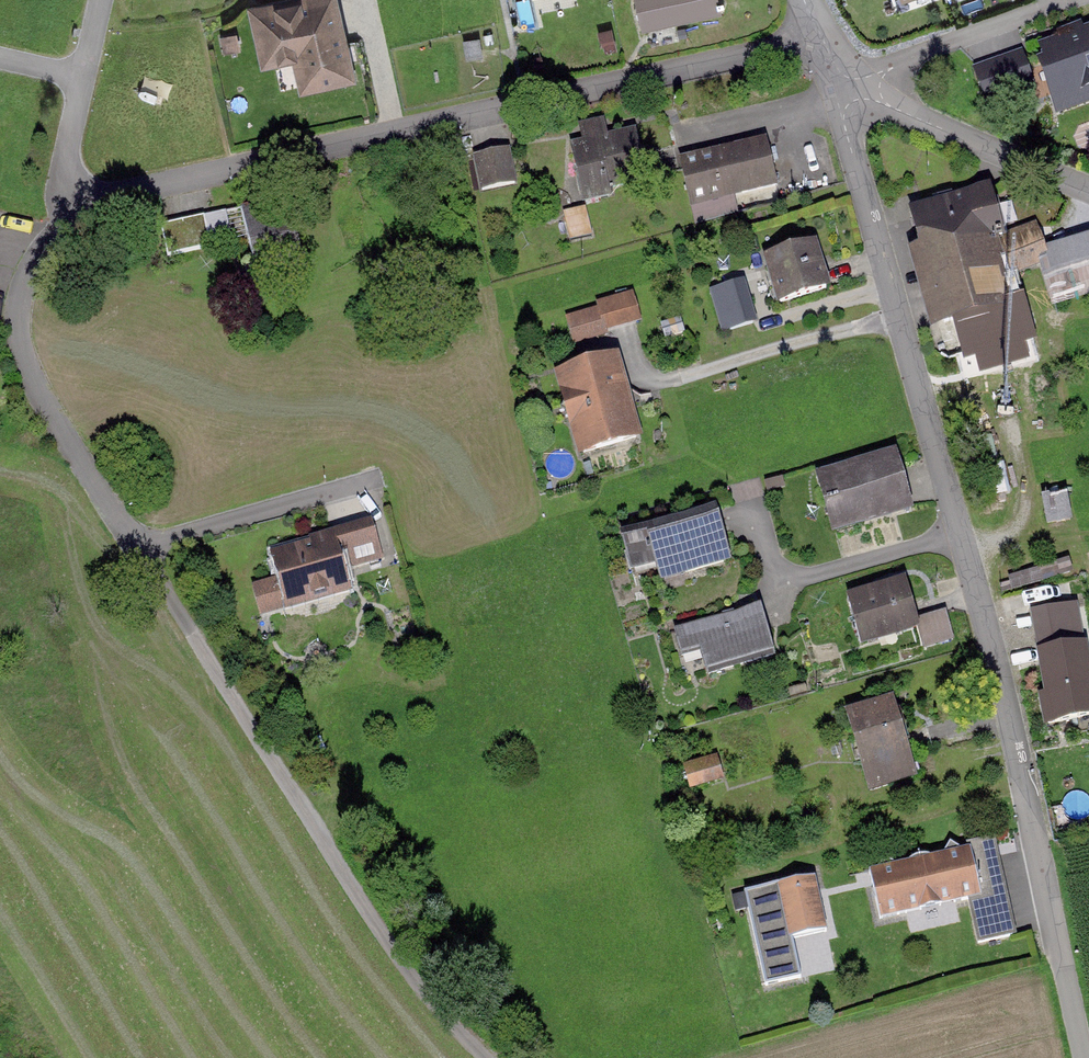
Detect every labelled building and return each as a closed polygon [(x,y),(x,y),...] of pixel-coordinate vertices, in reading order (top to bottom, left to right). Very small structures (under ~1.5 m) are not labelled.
[(243,5),(257,73),(290,66),(296,97),(357,84),(339,0),(264,0),(243,5)] [(640,33),(718,15),(714,0),(633,0),(640,33)] [(1033,41),(1053,103),(1088,92),(1088,22),(1033,41)] [(1020,51),(970,68),(984,109),(1034,92),(1020,51)] [(579,144),(569,145),(580,205),(611,199),(608,184),(643,178),(635,132),(605,137),(602,120),(575,125),(579,144)] [(769,139),(678,161),(694,226),(736,216),(732,200),(782,189),(769,139)] [(512,152),(472,162),(480,193),(520,183),(512,152)] [(987,185),(898,211),(931,325),(1010,302),(1004,280),(1045,267),(1034,229),(1002,238),(987,185)] [(287,200),(232,213),(240,247),(246,271),(300,259),(287,200)] [(566,211),(573,239),(594,234),(587,206),(566,211)] [(232,213),(158,230),(166,264),(240,247),(232,213)] [(811,244),(762,260),(777,306),(826,290),(811,244)] [(745,278),(708,289),(720,332),(757,321),(745,278)] [(597,309),(565,318),(573,345),(608,335),(607,331),(641,321),(633,293),(596,304),(597,309)] [(1014,342),(1033,336),(1027,318),(1009,325),(1014,342)] [(615,358),(550,377),(573,458),(639,439),(615,358)] [(893,453),(813,475),(830,535),(910,514),(893,453)] [(710,509),(615,541),(633,592),(727,560),(710,509)] [(367,525),(260,556),(279,621),(348,600),(340,572),(378,561),(367,525)] [(905,581),(842,599),(855,648),(919,630),(905,581)] [(753,610),(669,632),(677,661),(697,656),(701,673),(766,657),(753,610)] [(1027,618),(1030,655),(1081,645),(1070,610),(1027,618)] [(949,611),(926,617),(932,643),(955,637),(949,611)] [(1030,655),(1043,724),(1088,715),(1088,685),(1081,645),(1030,655)] [(886,702),(841,717),(866,792),(911,777),(886,702)] [(715,758),(689,765),(695,788),(720,781),(715,758)] [(995,843),(969,849),(979,896),(966,899),(977,947),(1016,939),(995,843)] [(969,849),(865,872),(877,921),(966,899),(979,896),(969,849)] [(833,956),(814,878),(738,895),(762,992),(803,982),(799,964),(833,956)]
